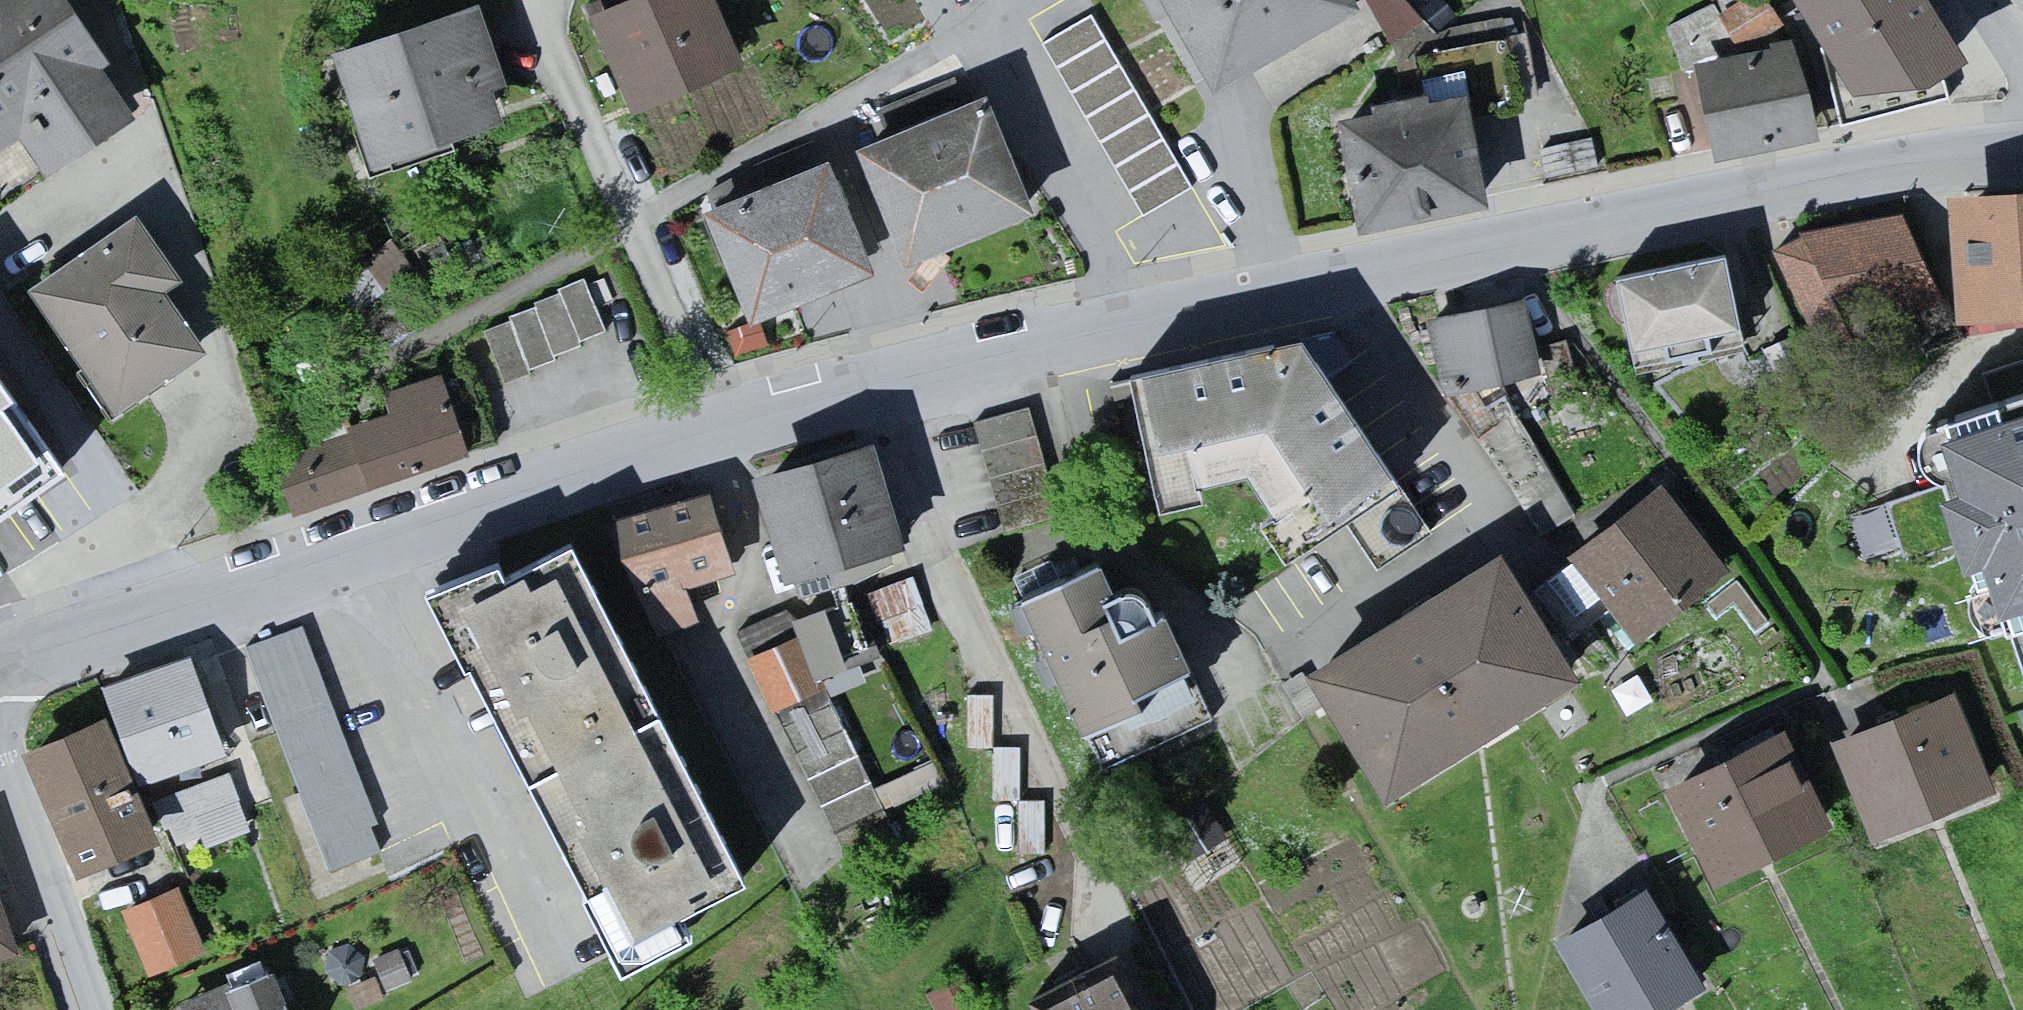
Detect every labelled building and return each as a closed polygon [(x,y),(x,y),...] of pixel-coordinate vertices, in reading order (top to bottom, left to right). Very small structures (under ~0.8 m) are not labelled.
[(75,0),(0,0),(0,151),(28,133),(54,174),(148,114),(75,0)] [(338,43),(382,171),(531,121),(489,0),(465,0),(338,43)] [(597,13),(640,121),(765,72),(736,0),(630,0),(597,13)] [(1224,87),(1367,0),(1171,0),(1224,87)] [(1872,92),(1952,79),(1982,60),(1945,0),(1815,0),(1872,92)] [(1087,13),(1035,44),(1139,214),(1194,186),(1087,13)] [(1791,47),(1699,64),(1717,148),(1812,129),(1791,47)] [(1482,199),(1461,93),(1340,118),(1360,224),(1482,199)] [(995,99),(874,143),(918,263),(1039,219),(995,99)] [(842,147),(714,192),(756,312),(884,268),(842,147)] [(1938,206),(1947,326),(2022,320),(2022,200),(1938,206)] [(182,281),(135,217),(27,292),(115,418),(204,352),(166,294),(182,281)] [(1893,218),(1780,252),(1807,342),(1920,308),(1893,218)] [(1713,252),(1600,274),(1615,353),(1728,332),(1713,252)] [(585,274),(483,327),(506,386),(609,330),(585,274)] [(1516,307),(1410,331),(1426,402),(1532,379),(1516,307)] [(1297,342),(1291,346),(1136,382),(1153,456),(1264,430),(1321,517),(1385,475),(1297,342)] [(464,444),(444,385),(366,411),(379,424),(283,455),(298,498),(464,444)] [(0,397),(0,428),(15,416),(0,397)] [(1037,401),(975,421),(1010,532),(1073,512),(1037,401)] [(1938,446),(1995,622),(2022,613),(2022,418),(1938,446)] [(858,451),(741,484),(770,584),(887,551),(858,451)] [(1645,496),(1555,567),(1619,649),(1710,578),(1645,496)] [(691,503),(592,535),(618,616),(717,584),(691,503)] [(557,547),(436,606),(599,943),(721,884),(557,547)] [(1120,549),(1008,592),(1073,762),(1185,719),(1120,549)] [(1497,559),(1301,677),(1375,798),(1570,679),(1497,559)] [(750,650),(776,707),(858,670),(832,613),(750,650)] [(302,626),(244,648),(328,872),(381,852),(371,827),(378,825),(302,626)] [(112,714),(132,770),(156,837),(161,850),(246,819),(190,657),(103,688),(110,708),(112,714)] [(1942,698),(1818,742),(1855,843),(1978,799),(1942,698)] [(110,708),(27,740),(75,873),(156,837),(110,708)] [(1773,740),(1657,794),(1701,886),(1816,832),(1773,740)] [(27,956),(0,868),(0,965),(27,956)] [(192,881),(129,907),(156,971),(219,945),(192,881)] [(1543,947),(1578,1009),(1655,1009),(1689,991),(1635,895),(1543,947)] [(1147,945),(1037,1004),(1040,1009),(1182,1009),(1147,945)] [(173,1006),(175,1009),(306,1009),(285,959),(173,1006)]
